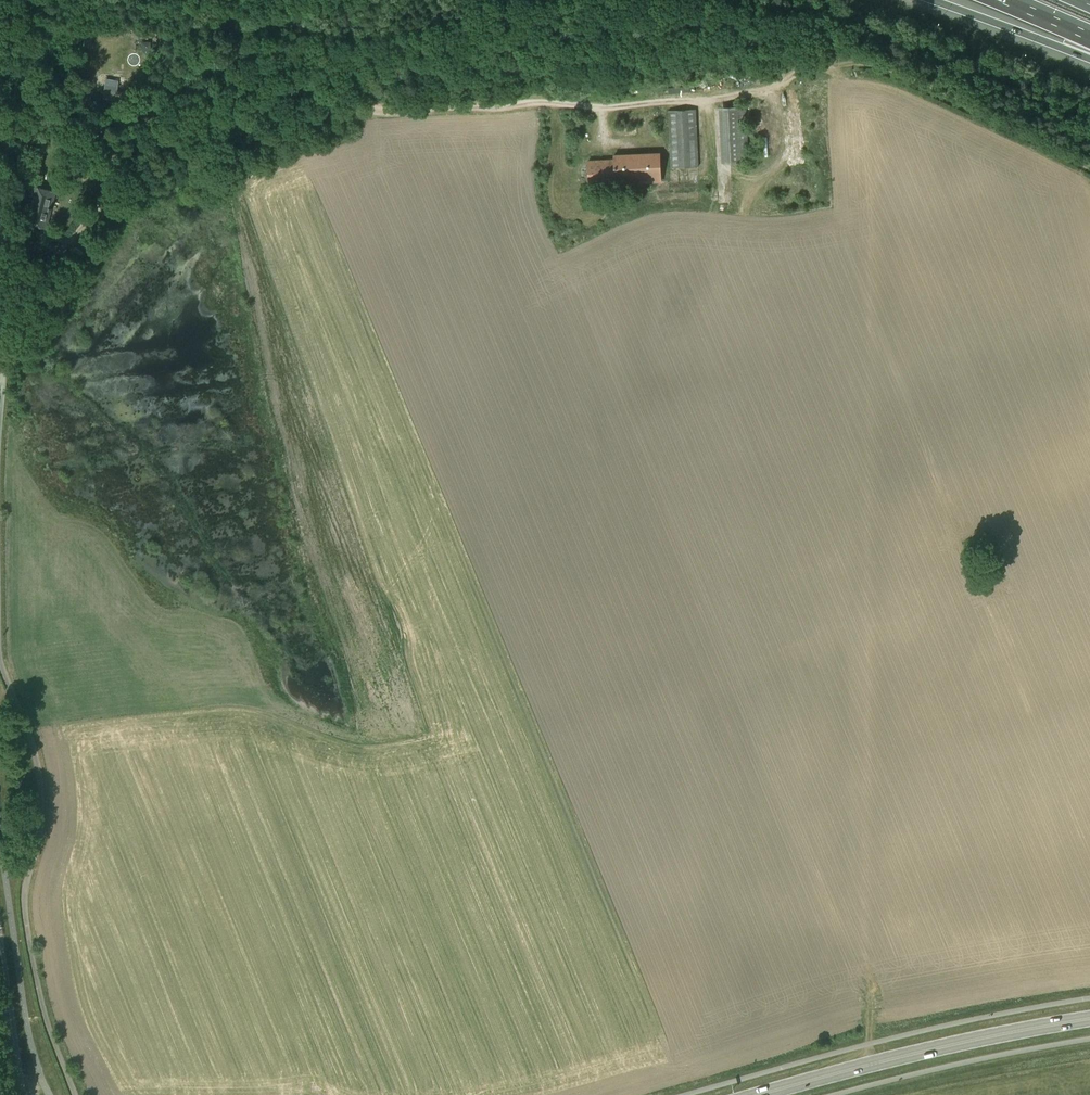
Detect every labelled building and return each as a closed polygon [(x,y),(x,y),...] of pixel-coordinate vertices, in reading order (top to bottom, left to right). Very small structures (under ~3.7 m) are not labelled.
[(309,11),(294,11),(294,24),(309,24),(309,11)] [(745,106),(728,107),(720,108),(722,162),(748,161),(745,106)] [(671,167),(699,166),(696,109),(668,110),(671,167)] [(615,155),(615,163),(609,163),(609,159),(589,160),(590,183),(617,182),(617,183),(661,181),(660,153),(615,155)] [(29,185),(20,221),(45,228),(55,192),(29,185)]
